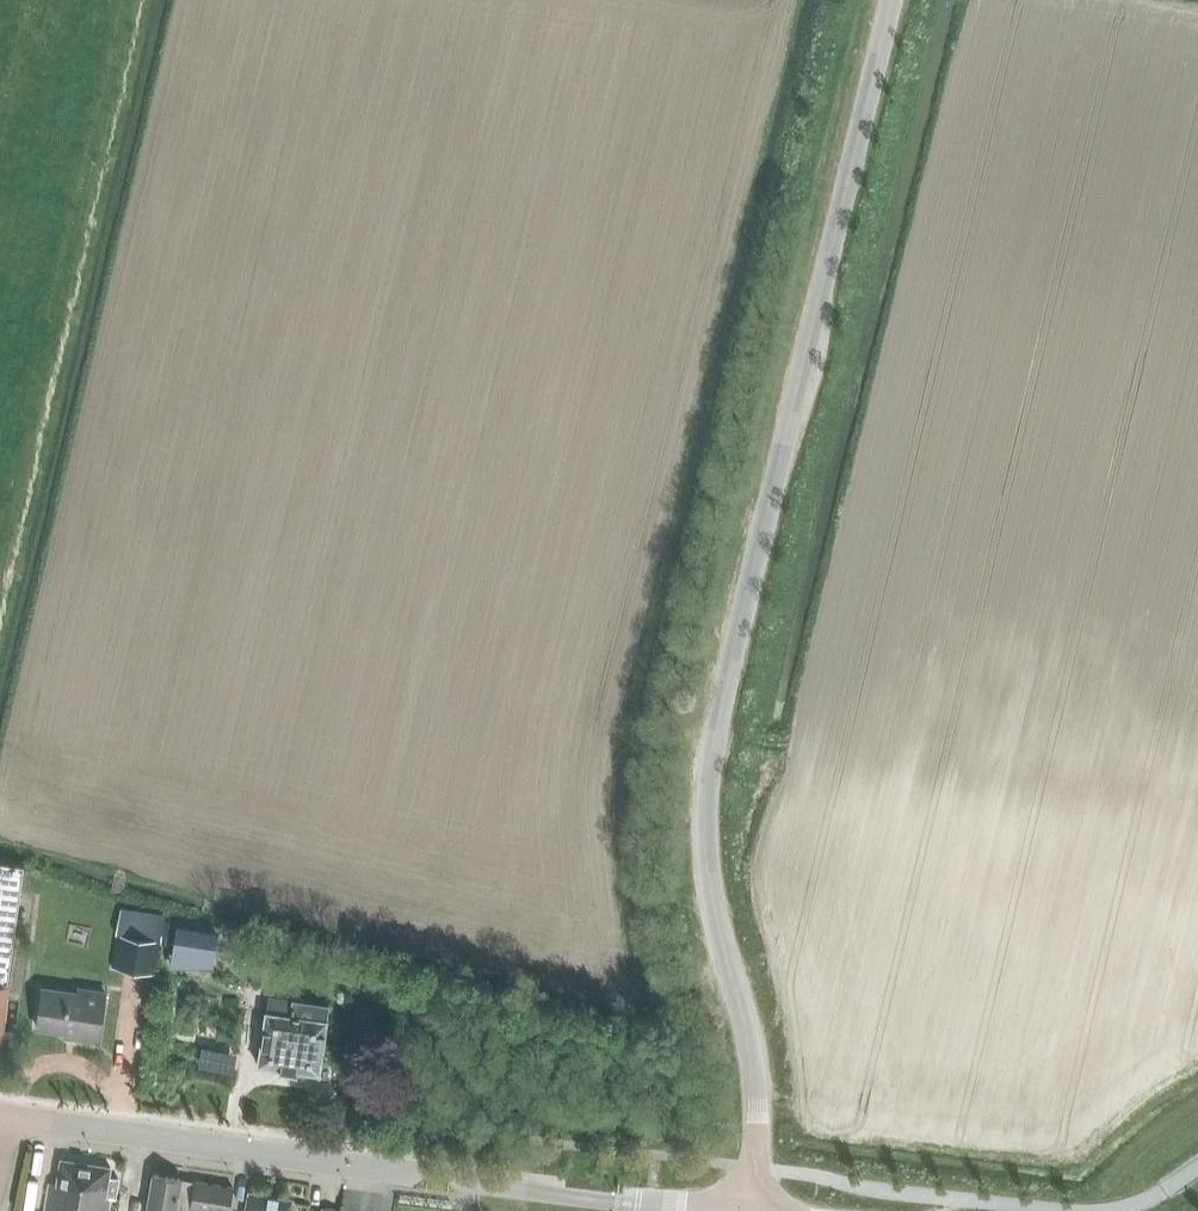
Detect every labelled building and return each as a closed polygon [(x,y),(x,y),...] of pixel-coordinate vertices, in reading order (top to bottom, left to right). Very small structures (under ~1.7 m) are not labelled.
[(6,984),(23,865),(0,861),(0,983),(6,984)] [(164,914),(119,907),(110,967),(155,974),(164,914)] [(178,925),(174,948),(214,955),(218,931),(178,925)] [(98,1041),(105,992),(77,988),(76,993),(42,988),(36,1026),(64,1030),(63,1036),(98,1041)] [(326,1020),(328,1005),(269,996),(266,1012),(266,1011),(258,1064),(319,1073),(326,1020)] [(118,1178),(108,1177),(110,1167),(60,1159),(56,1183),(49,1182),(44,1210),(108,1210),(110,1197),(114,1198),(118,1178)] [(232,1187),(153,1174),(147,1210),(228,1210),(232,1187)] [(292,1198),(249,1190),(245,1210),(290,1210),(292,1198)]
